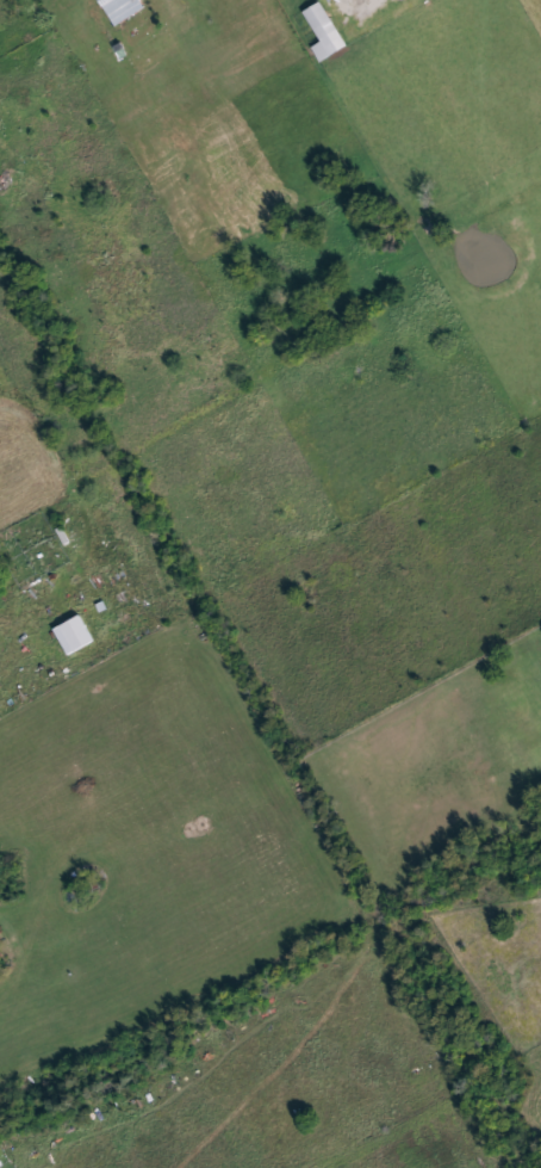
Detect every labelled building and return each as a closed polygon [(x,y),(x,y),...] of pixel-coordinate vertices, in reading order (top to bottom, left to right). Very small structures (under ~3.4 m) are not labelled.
[(118,26),(100,0),(141,0),(147,8),(118,26)] [(305,13),(321,4),(337,30),(322,41),(305,13)] [(69,655),(55,630),(81,614),(95,641),(69,655)]
